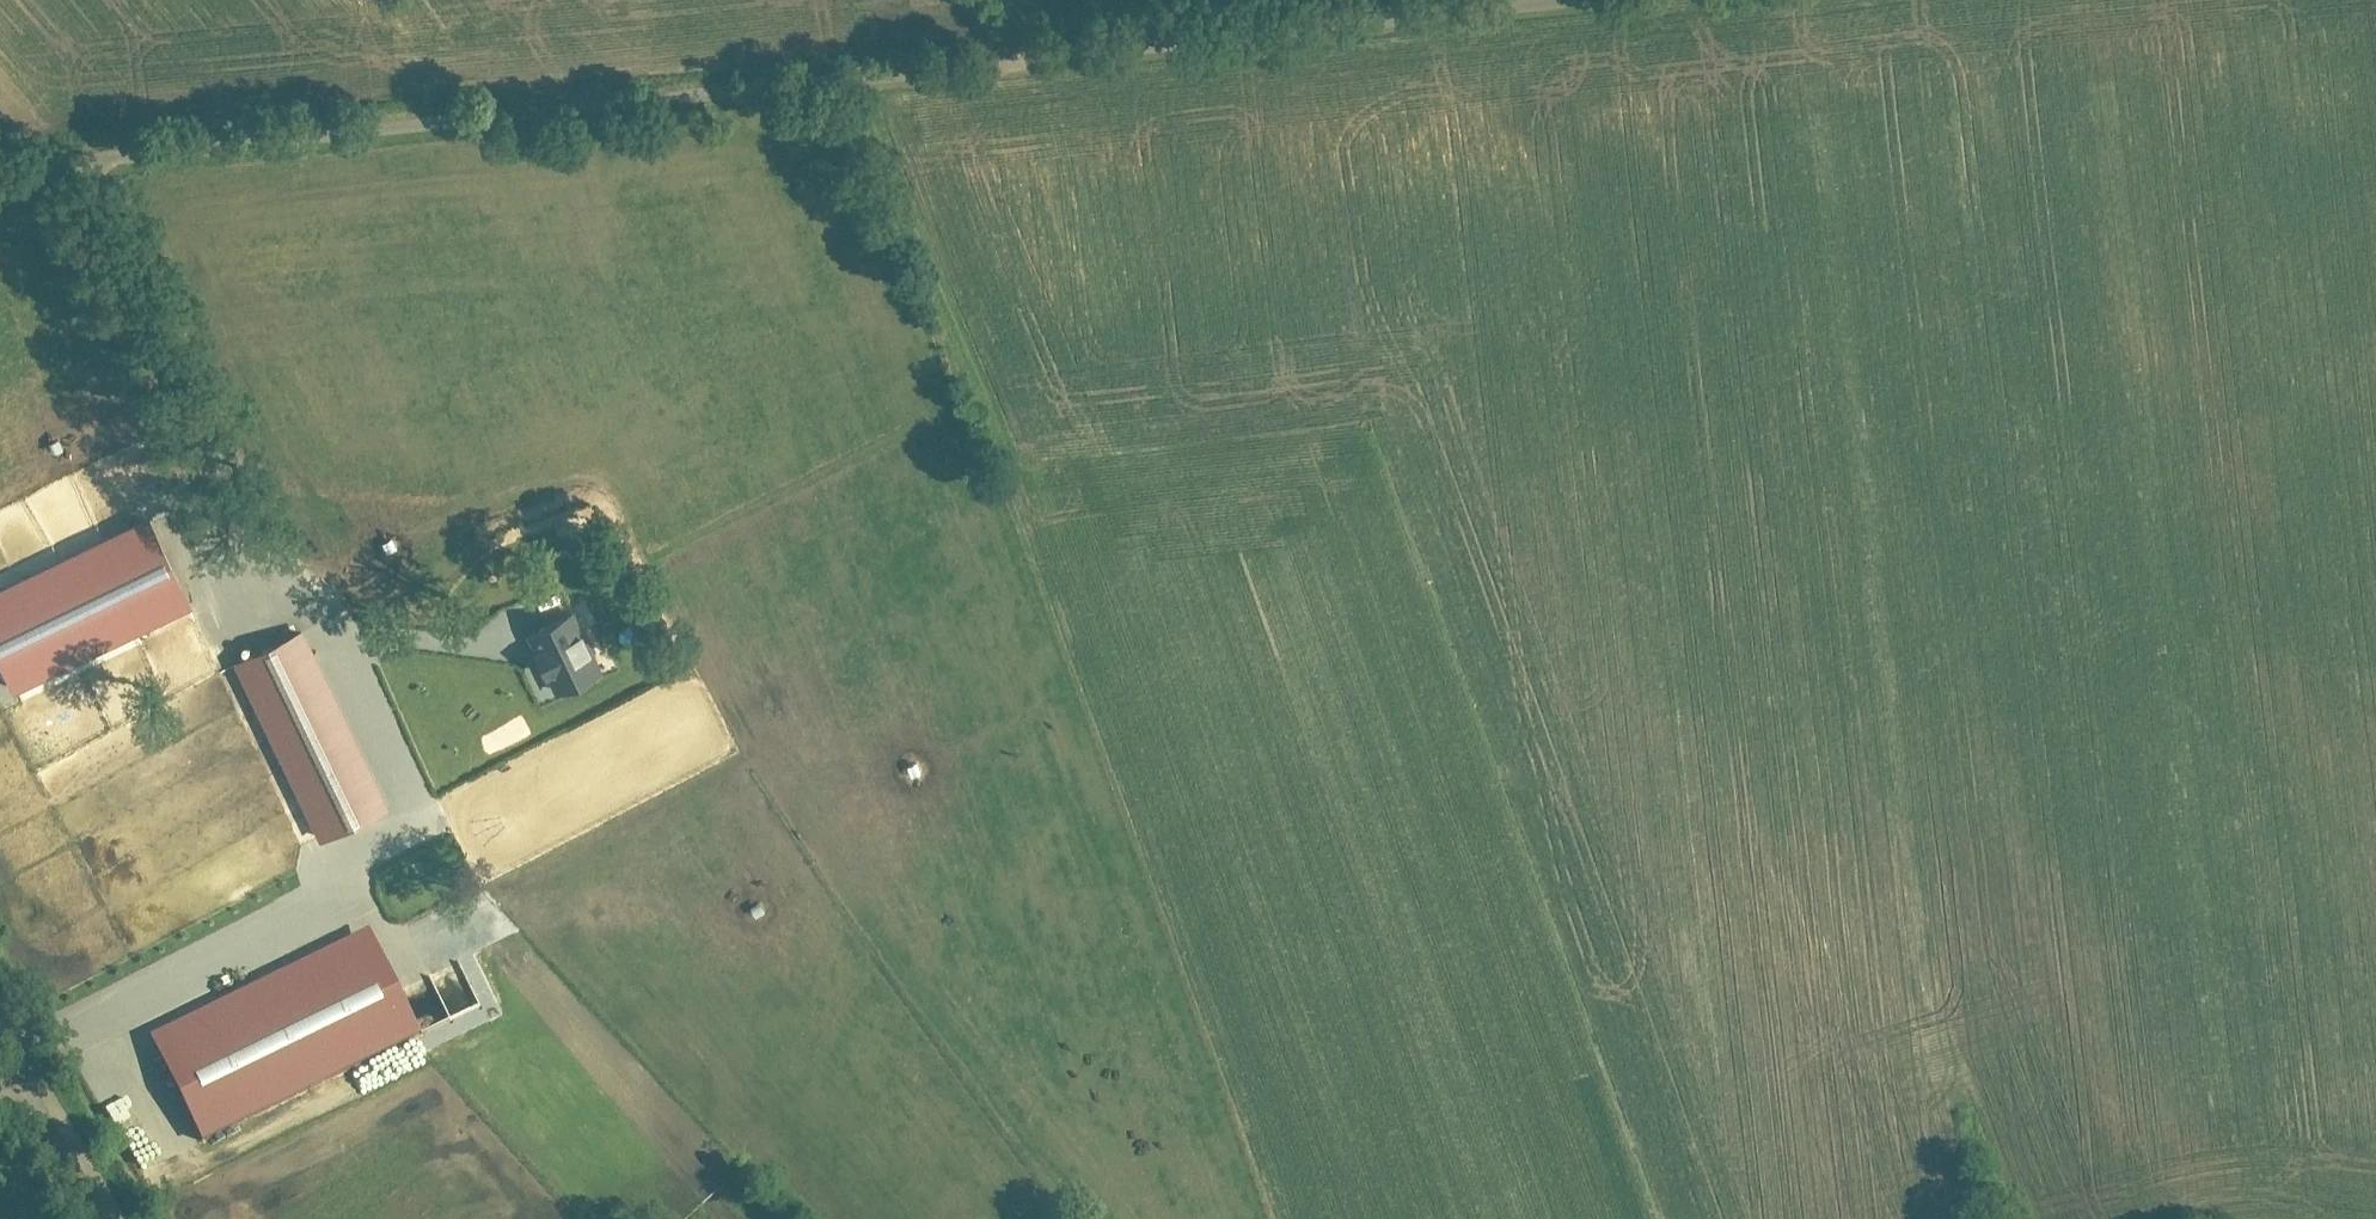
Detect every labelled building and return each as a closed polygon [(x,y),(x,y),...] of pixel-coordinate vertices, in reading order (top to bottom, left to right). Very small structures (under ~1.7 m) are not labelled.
[(15,690),(188,611),(151,529),(0,598),(0,657),(15,690)] [(529,631),(556,694),(617,668),(589,605),(529,631)] [(245,664),(327,835),(388,806),(306,635),(245,664)] [(425,1035),(375,934),(151,1045),(201,1146),(425,1035)]
